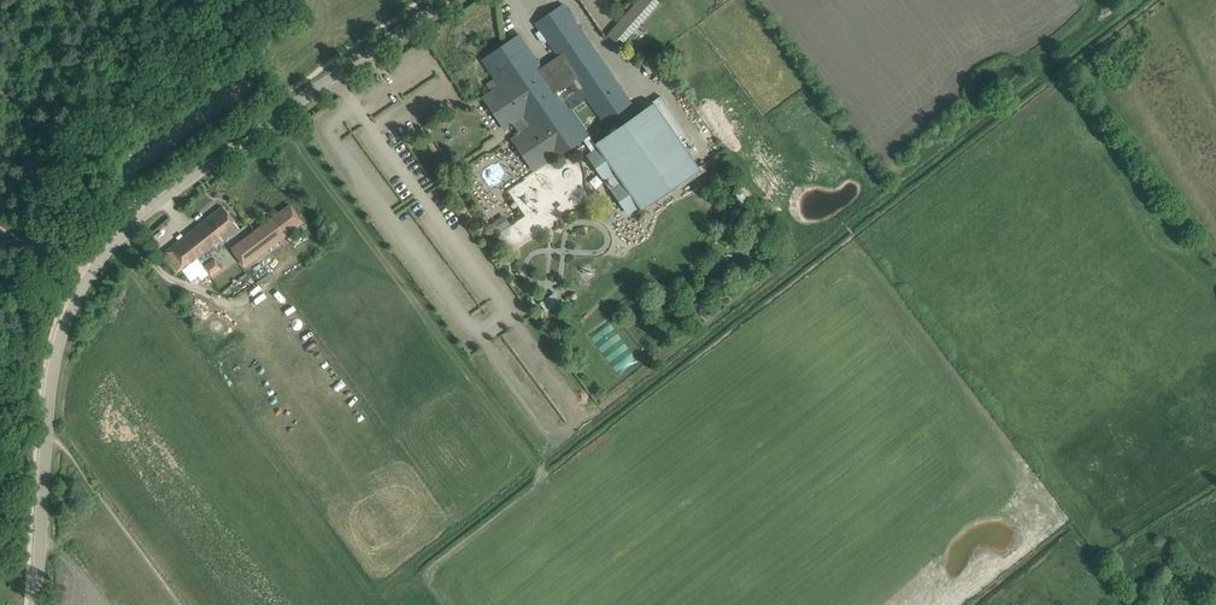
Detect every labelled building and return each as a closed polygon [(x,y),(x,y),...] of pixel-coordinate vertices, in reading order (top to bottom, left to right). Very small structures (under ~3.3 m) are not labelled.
[(619,46),(649,12),(638,2),(608,35),(619,46)] [(558,56),(542,67),(519,34),(481,60),(499,85),(483,96),(506,130),(511,127),(514,131),(517,135),(512,139),(534,172),(550,161),(551,162),(583,140),(609,177),(605,180),(611,189),(613,188),(615,186),(633,211),(639,207),(641,211),(643,209),(642,207),(699,168),(655,105),(618,130),(615,126),(637,111),(563,4),(535,23),(558,56)] [(733,192),(743,206),(754,197),(744,183),(733,192)] [(245,267),(304,223),(289,205),(231,249),(245,267)] [(239,227),(222,206),(162,254),(176,272),(223,238),(224,239),(239,227)] [(491,221),(497,232),(510,224),(503,213),(491,221)] [(622,243),(633,248),(641,230),(638,229),(642,220),(635,216),(622,243)] [(618,221),(612,230),(621,235),(626,227),(618,221)] [(222,269),(214,258),(203,266),(210,277),(222,269)] [(540,303),(546,311),(560,301),(555,293),(540,303)] [(618,375),(638,361),(611,323),(591,337),(618,375)]
